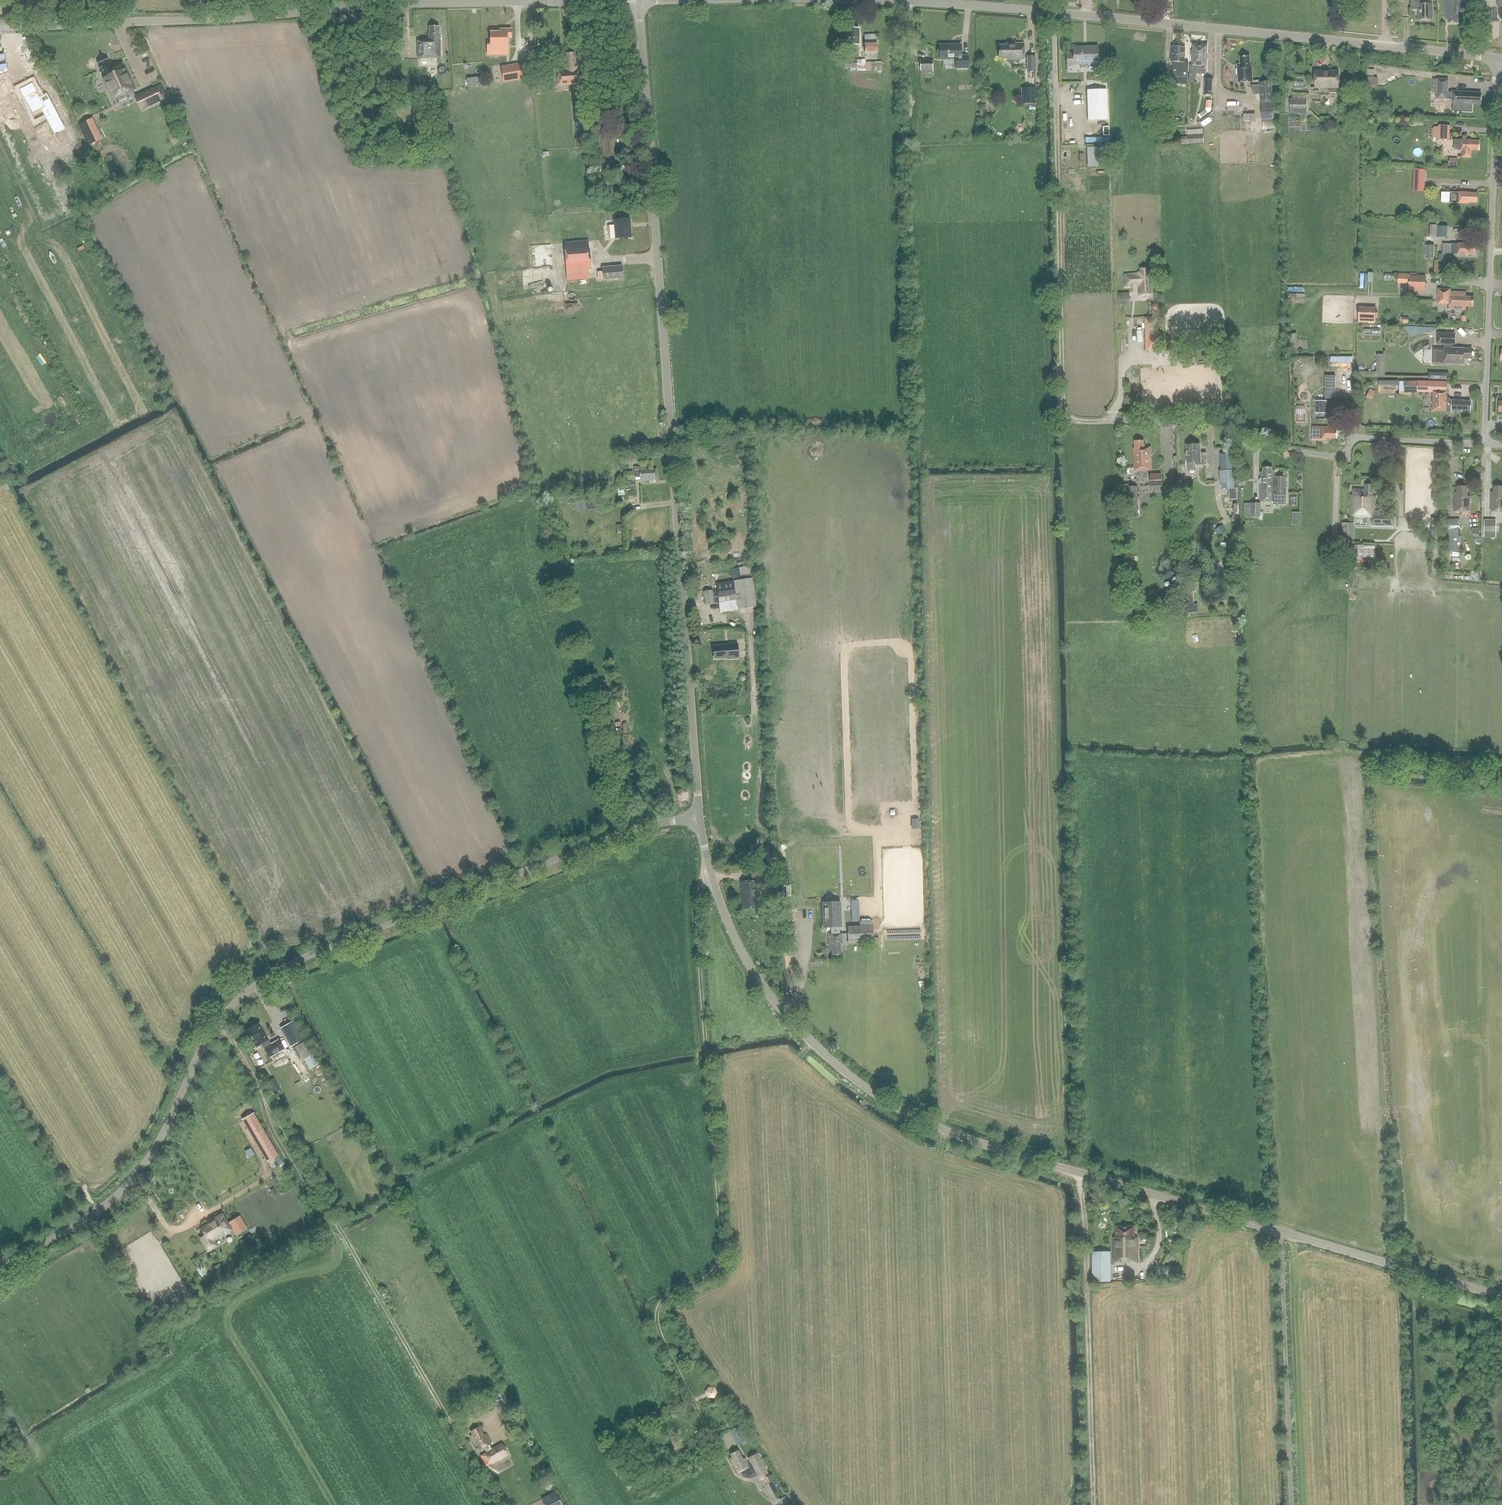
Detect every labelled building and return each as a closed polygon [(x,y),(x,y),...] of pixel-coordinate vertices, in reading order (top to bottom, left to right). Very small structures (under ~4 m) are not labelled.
[(1426,0),(1413,0),(1412,0),(1412,9),(1419,9),(1419,19),(1432,19),(1432,4),(1426,4),(1426,0)] [(1460,12),(1460,0),(1445,0),(1445,19),(1448,19),(1448,23),(1458,23),(1458,12),(1460,12)] [(441,58),(441,55),(440,34),(439,34),(439,26),(429,27),(429,34),(429,40),(426,40),(426,41),(424,41),(424,40),(417,40),(418,59),(430,58),(441,58)] [(490,32),(491,44),(487,44),(487,54),(507,54),(507,45),(507,37),(511,37),(511,29),(506,29),(500,30),(500,32),(490,32)] [(859,59),(859,29),(849,29),(849,37),(848,37),(848,45),(853,45),(852,56),(856,56),(856,59),(859,59)] [(865,36),(865,53),(877,53),(877,36),(865,36)] [(7,47),(2,50),(15,72),(19,69),(25,80),(34,75),(15,40),(6,45),(7,47)] [(1024,60),(1024,43),(1006,43),(1006,45),(998,45),(998,59),(1006,59),(1006,60),(1024,60)] [(1207,45),(1193,45),(1193,51),(1191,51),(1191,57),(1192,57),(1192,65),(1190,65),(1190,75),(1194,75),(1195,74),(1206,74),(1206,66),(1207,45)] [(939,46),(939,60),(955,60),(955,70),(967,70),(967,57),(961,57),(961,46),(939,46)] [(1072,52),(1066,52),(1066,65),(1074,65),(1074,63),(1081,63),(1081,67),(1084,67),(1084,63),(1098,63),(1097,46),(1072,46),(1072,52)] [(1183,56),(1184,47),(1171,46),(1170,61),(1173,62),(1172,76),(1177,76),(1177,83),(1186,84),(1187,77),(1188,62),(1184,62),(1184,56),(1183,56)] [(568,58),(565,58),(566,71),(558,71),(559,85),(582,84),(581,70),(579,70),(578,63),(576,63),(575,53),(567,53),(568,58)] [(1250,55),(1241,55),(1241,66),(1238,66),(1238,80),(1252,80),(1252,65),(1250,65),(1250,55)] [(1036,56),(1026,56),(1026,72),(1036,72),(1036,56)] [(539,66),(549,65),(548,57),(539,58),(539,66)] [(135,89),(123,63),(112,68),(108,59),(97,64),(102,73),(101,73),(112,99),(121,95),(121,96),(135,89)] [(920,77),(933,77),(932,60),(920,61),(920,77)] [(857,70),(857,72),(882,71),(882,63),(865,63),(865,61),(844,61),(844,70),(857,70)] [(502,68),(504,81),(521,78),(531,77),(528,63),(518,65),(502,68)] [(1368,68),(1367,84),(1379,84),(1379,69),(1368,68)] [(1322,87),(1331,87),(1331,91),(1332,93),(1336,93),(1337,92),(1337,87),(1338,87),(1338,71),(1315,70),(1315,88),(1322,88),(1322,87)] [(481,76),(466,79),(468,86),(482,83),(481,76)] [(1212,79),(1204,79),(1203,94),(1211,95),(1212,79)] [(1437,92),(1437,99),(1452,100),(1452,102),(1453,102),(1461,103),(1461,111),(1472,112),(1472,103),(1481,103),(1481,93),(1473,93),(1462,92),(1448,92),(1448,79),(1438,79),(1437,92)] [(1274,121),(1272,81),(1259,82),(1260,101),(1262,121),(1274,121)] [(33,82),(19,89),(30,113),(43,107),(56,134),(64,130),(49,97),(41,101),(33,82)] [(135,97),(141,109),(167,97),(161,85),(135,97)] [(424,97),(423,86),(405,87),(406,97),(424,97)] [(1087,90),(1088,120),(1107,120),(1106,89),(1087,90)] [(1298,94),(1292,94),(1292,99),(1291,99),(1290,111),(1306,112),(1307,99),(1306,99),(1306,96),(1298,95),(1298,94)] [(1439,127),(1438,137),(1438,140),(1439,140),(1447,140),(1448,140),(1449,126),(1439,126),(1439,127)] [(1204,142),(1203,129),(1187,130),(1187,137),(1182,137),(1183,144),(1204,142)] [(600,135),(604,163),(617,161),(613,139),(611,139),(610,130),(603,131),(603,135),(600,135)] [(584,138),(574,139),(575,147),(585,146),(584,138)] [(1461,140),(1455,140),(1454,150),(1460,150),(1460,152),(1462,152),(1462,158),(1471,158),(1471,150),(1479,151),(1479,141),(1471,141),(1471,140),(1461,140)] [(1458,159),(1449,158),(1449,166),(1457,167),(1458,159)] [(1425,170),(1414,170),(1413,191),(1424,191),(1425,170)] [(593,181),(594,192),(610,189),(609,179),(593,181)] [(1470,193),(1451,192),(1448,192),(1446,192),(1446,195),(1442,195),(1442,203),(1450,203),(1469,204),(1470,203),(1478,203),(1478,194),(1470,193)] [(609,238),(614,238),(614,239),(629,238),(628,219),(613,220),(613,226),(608,226),(609,238)] [(1447,226),(1436,226),(1436,238),(1447,238),(1447,226)] [(565,246),(568,281),(587,279),(587,269),(590,268),(588,241),(562,243),(563,246),(565,246)] [(1468,244),(1452,244),(1451,255),(1457,255),(1457,256),(1467,256),(1467,255),(1476,255),(1476,245),(1468,245),(1468,244)] [(1435,259),(1434,247),(1426,247),(1426,259),(1435,259)] [(601,272),(602,280),(622,279),(621,266),(601,268),(601,272)] [(1139,273),(1125,274),(1126,287),(1139,286),(1139,294),(1154,293),(1153,278),(1150,278),(1150,268),(1141,268),(1141,272),(1139,272),(1139,273)] [(1425,292),(1425,278),(1409,277),(1408,291),(1425,292)] [(1474,306),(1474,297),(1466,297),(1466,292),(1450,293),(1450,291),(1438,291),(1438,298),(1438,305),(1449,305),(1449,310),(1466,310),(1466,307),(1474,306)] [(1130,293),(1119,293),(1120,305),(1131,305),(1130,293)] [(1359,307),(1358,318),(1365,319),(1376,319),(1376,308),(1359,307)] [(1146,318),(1146,351),(1159,351),(1158,317),(1146,318)] [(1446,363),(1464,364),(1464,359),(1472,359),(1473,350),(1464,350),(1464,349),(1451,349),(1451,344),(1455,344),(1456,334),(1438,334),(1438,345),(1444,345),(1444,350),(1434,349),(1434,365),(1446,365),(1446,363)] [(1187,351),(1171,352),(1171,361),(1188,360),(1187,351)] [(1353,378),(1353,364),(1345,364),(1345,378),(1353,378)] [(1417,381),(1405,381),(1405,382),(1398,381),(1398,393),(1405,393),(1405,394),(1412,395),(1412,392),(1417,392),(1417,381)] [(1325,398),(1336,398),(1336,388),(1325,388),(1325,398)] [(1376,392),(1370,389),(1366,398),(1371,400),(1376,392)] [(1433,392),(1433,402),(1434,402),(1434,410),(1433,410),(1433,412),(1446,412),(1452,412),(1462,412),(1462,411),(1471,411),(1471,402),(1462,402),(1462,401),(1452,401),(1446,401),(1447,392),(1433,392)] [(1325,413),(1325,401),(1315,401),(1315,413),(1325,413)] [(1312,427),(1312,440),(1319,440),(1319,439),(1321,439),(1321,440),(1326,441),(1326,438),(1337,438),(1337,430),(1333,430),(1333,427),(1312,427)] [(1133,447),(1134,469),(1150,469),(1150,447),(1143,447),(1143,440),(1135,440),(1135,447),(1133,447)] [(1195,465),(1206,464),(1206,452),(1200,452),(1199,444),(1186,444),(1187,462),(1187,468),(1196,468),(1195,465)] [(641,453),(627,454),(627,463),(642,462),(641,453)] [(646,466),(634,467),(635,478),(640,477),(640,481),(654,480),(654,478),(657,478),(656,469),(647,470),(646,466)] [(1274,503),(1286,503),(1285,476),(1274,476),(1274,470),(1272,470),(1272,467),(1262,467),(1262,472),(1260,472),(1260,501),(1274,501),(1274,503)] [(1235,488),(1234,470),(1219,471),(1220,483),(1222,483),(1222,489),(1235,488)] [(626,490),(636,490),(635,479),(634,479),(633,471),(625,472),(626,490)] [(1150,474),(1150,486),(1161,485),(1160,474),(1150,474)] [(1245,484),(1243,478),(1236,480),(1239,487),(1245,484)] [(1373,495),(1373,484),(1364,483),(1364,489),(1353,489),(1353,494),(1351,494),(1350,516),(1366,516),(1366,515),(1372,515),(1372,524),(1394,524),(1394,516),(1387,516),(1387,513),(1380,512),(1380,510),(1375,510),(1375,495),(1373,495)] [(1136,486),(1126,486),(1127,516),(1137,516),(1136,486)] [(1455,492),(1455,511),(1470,511),(1470,496),(1467,496),(1468,486),(1457,486),(1457,492),(1455,492)] [(1491,511),(1501,511),(1501,487),(1494,487),(1494,492),(1491,492),(1491,511)] [(587,506),(598,504),(597,495),(585,497),(587,506)] [(587,510),(585,499),(574,501),(576,512),(587,510)] [(1258,516),(1258,520),(1263,520),(1263,513),(1260,513),(1260,503),(1250,503),(1250,516),(1258,516)] [(1293,512),(1293,524),(1301,524),(1301,512),(1293,512)] [(1441,518),(1432,518),(1432,534),(1436,534),(1441,534),(1441,518)] [(1460,533),(1460,519),(1448,519),(1448,547),(1453,547),(1453,533),(1460,533)] [(1496,520),(1484,520),(1484,537),(1496,537),(1496,520)] [(1354,523),(1342,523),(1341,543),(1353,544),(1354,523)] [(1226,530),(1223,524),(1214,530),(1218,535),(1226,530)] [(1352,545),(1341,545),(1341,563),(1352,563),(1352,545)] [(1375,545),(1355,545),(1355,563),(1363,563),(1363,557),(1375,557),(1375,545)] [(719,602),(721,612),(756,607),(752,579),(740,580),(739,568),(731,569),(733,581),(716,584),(717,590),(713,591),(712,590),(703,591),(704,605),(719,602)] [(1199,612),(1198,604),(1188,606),(1189,613),(1199,612)] [(715,646),(716,659),(728,658),(728,660),(740,659),(739,643),(729,644),(729,645),(715,646)] [(762,866),(763,884),(773,884),(772,866),(762,866)] [(756,908),(756,899),(758,899),(757,881),(740,881),(741,894),(743,894),(744,908),(756,908)] [(840,902),(822,902),(823,927),(831,927),(832,934),(828,934),(829,951),(832,951),(832,955),(841,955),(840,943),(842,943),(842,934),(839,934),(839,927),(841,927),(840,902)] [(873,926),(847,927),(848,943),(874,942),(873,926)] [(295,1021),(282,1029),(292,1046),(305,1038),(295,1021)] [(256,1048),(261,1044),(269,1058),(284,1049),(278,1039),(270,1044),(268,1040),(270,1039),(259,1022),(245,1030),(256,1048)] [(313,1054),(306,1041),(295,1047),(302,1060),(313,1054)] [(278,1091),(274,1085),(270,1088),(268,1089),(271,1094),(273,1093),(278,1091)] [(242,1119),(267,1163),(279,1156),(254,1112),(242,1119)] [(207,1250),(216,1245),(213,1240),(232,1228),(236,1235),(246,1229),(239,1216),(229,1222),(229,1223),(228,1224),(222,1214),(213,1219),(214,1220),(202,1228),(206,1234),(200,1238),(207,1250)] [(1116,1226),(1116,1237),(1115,1237),(1114,1261),(1137,1261),(1137,1237),(1134,1237),(1134,1227),(1116,1226)] [(1111,1282),(1111,1251),(1092,1251),(1092,1282),(1111,1282)] [(714,1398),(717,1393),(715,1387),(709,1387),(705,1392),(708,1398),(714,1398)] [(500,1403),(496,1395),(481,1404),(485,1411),(500,1403)] [(746,1440),(739,1425),(730,1430),(737,1444),(746,1440)] [(470,1435),(477,1449),(483,1446),(486,1451),(485,1452),(491,1462),(506,1454),(500,1444),(491,1449),(487,1443),(489,1442),(485,1434),(482,1435),(478,1427),(471,1430),(473,1434),(470,1435)] [(749,1462),(747,1463),(744,1458),(741,1459),(737,1450),(730,1454),(732,1457),(729,1458),(737,1473),(739,1472),(741,1476),(744,1478),(748,1478),(751,1478),(756,1475),(759,1480),(761,1479),(764,1484),(768,1482),(774,1492),(779,1489),(771,1474),(768,1475),(756,1453),(749,1457),(748,1458),(748,1459),(748,1460),(749,1462)] [(551,1482),(546,1479),(541,1486),(551,1492),(553,1488),(549,1485),(551,1482)] [(555,1491),(541,1498),(545,1504),(562,1504),(555,1491)]
